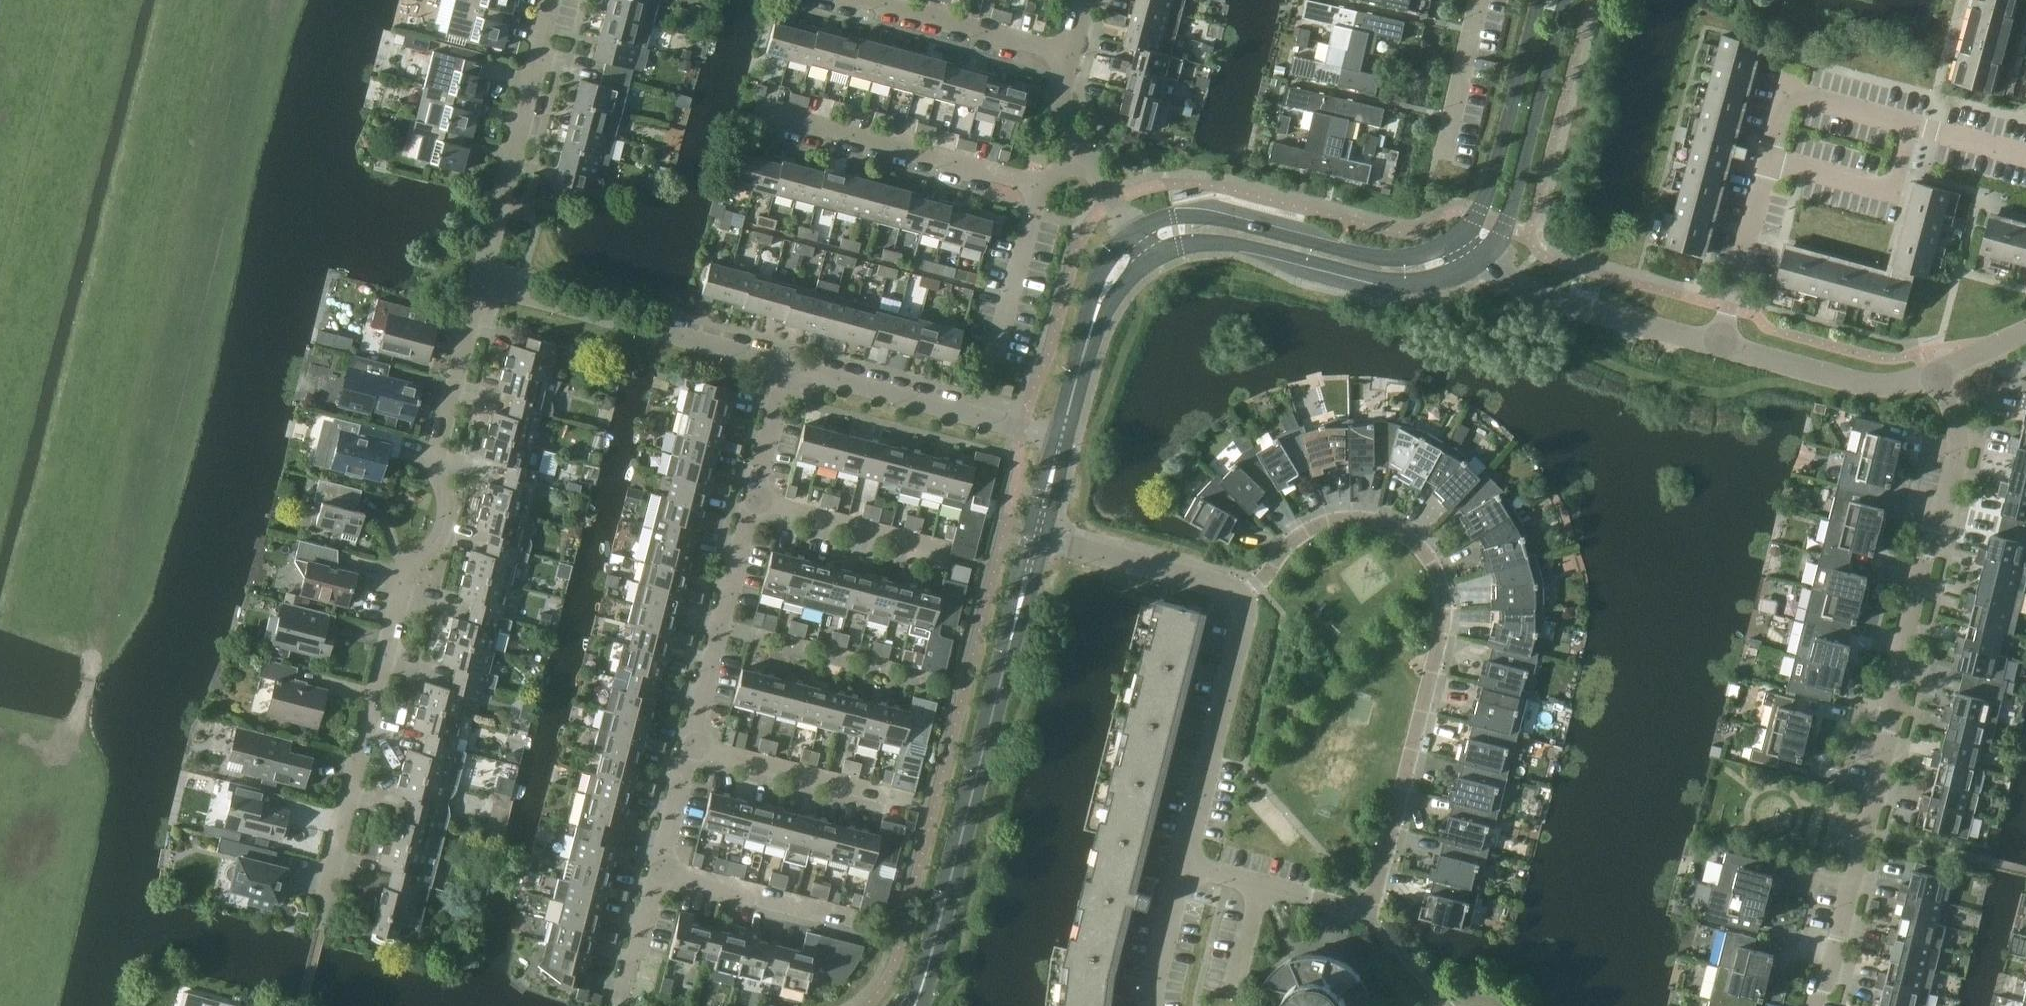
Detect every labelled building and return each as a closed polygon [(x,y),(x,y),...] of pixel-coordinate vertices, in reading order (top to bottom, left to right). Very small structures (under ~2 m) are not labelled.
[(503,11),(503,10),(465,0),(453,0),(445,32),(501,48),(507,24),(500,22),(503,11)] [(503,10),(503,11),(510,13),(514,0),(465,0),(503,10)] [(645,0),(609,0),(606,13),(652,26),(658,3),(645,0)] [(1137,2),(1182,14),(1185,0),(1138,0),(1137,2)] [(1356,10),(1312,0),(1307,0),(1303,18),(1335,25),(1330,44),(1348,48),(1356,10)] [(1408,10),(1410,0),(1366,0),(1408,10)] [(2019,0),(1974,0),(1952,81),(1994,93),(2019,0)] [(1182,14),(1137,2),(1132,23),(1166,32),(1176,35),(1182,14)] [(697,5),(694,13),(701,14),(703,15),(705,7),(697,5)] [(1000,20),(1003,10),(993,8),(991,18),(1000,20)] [(1012,13),(1003,10),(1000,20),(1009,23),(1012,13)] [(1117,24),(1120,13),(1111,10),(1108,22),(1117,24)] [(1406,22),(1394,19),(1356,10),(1348,48),(1365,52),(1373,53),(1377,35),(1401,40),(1406,22)] [(690,12),(686,26),(697,29),(701,14),(694,13),(690,12)] [(647,48),(652,26),(606,13),(600,35),(647,48)] [(1128,15),(1120,13),(1117,24),(1125,27),(1128,15)] [(788,59),(796,27),(787,25),(788,19),(776,16),(766,53),(788,59)] [(1036,19),(1033,29),(1043,32),(1045,22),(1036,19)] [(1161,52),(1166,32),(1132,23),(1126,45),(1139,48),(1139,47),(1161,53),(1161,52)] [(809,64),(819,27),(808,24),(806,30),(796,27),(788,59),(809,64)] [(830,70),(839,36),(829,34),(830,30),(819,27),(809,64),(830,70)] [(1309,39),(1312,30),(1301,28),(1299,36),(1309,39)] [(1732,143),(1758,43),(1724,34),(1720,46),(1710,44),(1705,63),(1715,66),(1709,88),(1699,85),(1694,105),(1704,107),(1701,118),(1691,115),(1688,128),(1684,143),(1683,146),(1693,149),(1686,172),(1676,169),(1671,188),(1681,191),(1675,214),(1665,211),(1660,230),(1670,233),(1667,245),(1702,254),(1729,154),(1745,158),(1748,148),(1732,143)] [(647,48),(600,35),(594,58),(606,61),(603,73),(630,80),(633,68),(641,70),(647,48)] [(850,76),(860,38),(849,35),(848,39),(839,36),(830,70),(850,76)] [(1307,48),(1309,39),(1299,36),(1297,45),(1307,48)] [(871,81),(881,44),(860,38),(850,76),(871,81)] [(892,87),(902,50),(881,44),(871,81),(892,87)] [(1204,44),(1203,51),(1213,54),(1214,46),(1204,44)] [(1339,85),(1348,48),(1330,44),(1326,62),(1294,55),(1290,74),(1339,85)] [(451,45),(448,55),(478,63),(481,53),(451,45)] [(1174,55),(1161,52),(1161,53),(1139,47),(1139,48),(1134,68),(1168,77),(1174,55)] [(1361,70),(1365,52),(1348,48),(1339,85),(1377,94),(1381,75),(1361,70)] [(1397,59),(1399,50),(1388,48),(1386,57),(1397,59)] [(683,49),(681,56),(690,59),(692,51),(683,49)] [(913,92),(923,55),(902,50),(892,87),(913,92)] [(432,51),(423,86),(472,99),(479,101),(485,78),(477,76),(481,63),(478,63),(448,55),(432,51)] [(934,98),(944,61),(923,55),(913,92),(934,98)] [(1118,70),(1122,58),(1113,56),(1110,67),(1118,70)] [(1395,68),(1397,59),(1386,57),(1384,65),(1395,68)] [(1130,61),(1122,58),(1118,70),(1127,72),(1130,61)] [(681,59),(678,69),(689,71),(692,61),(681,59)] [(955,104),(964,70),(955,67),(956,64),(944,61),(934,98),(955,104)] [(1276,65),(1275,74),(1285,76),(1286,67),(1276,65)] [(1168,77),(1134,68),(1128,89),(1163,98),(1168,77)] [(976,109),(986,72),(975,69),(974,73),(964,70),(955,104),(976,109)] [(996,81),(996,79),(997,75),(986,72),(976,109),(997,115),(1005,84),(996,81)] [(621,114),(630,80),(603,73),(600,84),(581,79),(575,102),(621,114)] [(1199,76),(1196,85),(1208,88),(1211,79),(1199,76)] [(1273,78),(1272,84),(1281,86),(1283,80),(1273,78)] [(1017,80),(1016,84),(1015,86),(1005,84),(997,115),(1019,121),(1023,104),(1035,107),(1040,87),(1017,80)] [(764,96),(767,86),(758,84),(755,93),(764,96)] [(1315,111),(1310,130),(1328,134),(1337,97),(1287,85),(1283,104),(1315,111)] [(469,111),(472,99),(423,86),(419,100),(429,102),(424,123),(424,124),(463,134),(470,136),(476,113),(469,111)] [(1154,131),(1163,98),(1128,89),(1122,111),(1133,113),(1130,124),(1154,131)] [(681,95),(679,104),(689,106),(692,95),(682,92),(681,95)] [(798,105),(800,95),(791,93),(789,102),(798,105)] [(810,98),(800,95),(798,105),(807,107),(810,98)] [(1186,97),(1184,104),(1191,106),(1193,99),(1186,97)] [(1386,108),(1337,97),(1328,134),(1346,138),(1350,119),(1381,127),(1386,108)] [(841,112),(843,103),(834,100),(831,110),(841,112)] [(621,114),(575,102),(569,124),(615,136),(621,114)] [(852,105),(843,103),(841,112),(850,115),(852,105)] [(1185,105),(1183,113),(1191,116),(1193,108),(1185,105)] [(883,123),(885,114),(876,111),(873,121),(883,123)] [(895,116),(885,114),(883,123),(892,126),(895,116)] [(1290,125),(1292,117),(1281,114),(1279,123),(1290,125)] [(460,146),(463,134),(424,124),(424,123),(414,121),(405,157),(461,171),(467,148),(460,146)] [(924,135),(927,125),(918,123),(915,132),(924,135)] [(1288,134),(1290,125),(1279,123),(1277,132),(1288,134)] [(615,136),(569,124),(563,146),(610,158),(615,136)] [(936,128),(927,125),(924,135),(934,137),(936,128)] [(1681,126),(1677,141),(1684,143),(1688,128),(1681,126)] [(1319,172),(1328,134),(1310,130),(1306,149),(1275,142),(1270,160),(1319,172)] [(1354,140),(1346,138),(1328,134),(1319,172),(1369,183),(1373,164),(1350,159),(1354,140)] [(1368,134),(1366,143),(1377,145),(1379,137),(1368,134)] [(965,150),(968,140),(959,138),(956,147),(965,150)] [(977,143),(968,140),(965,150),(974,152),(977,143)] [(1377,145),(1366,143),(1364,152),(1375,154),(1377,145)] [(601,193),(610,158),(563,146),(557,169),(560,170),(557,182),(601,193)] [(752,155),(752,152),(753,149),(741,146),(731,183),(753,189),(761,157),(752,155)] [(1001,149),(999,159),(1008,161),(1010,152),(1001,149)] [(774,194),(784,157),(773,154),(771,160),(761,157),(753,189),(774,194)] [(795,200),(804,166),(794,164),(795,160),(784,157),(774,194),(795,200)] [(816,205),(826,168),(814,165),(813,169),(804,166),(795,200),(816,205)] [(836,211),(846,174),(826,168),(816,205),(836,211)] [(857,217),(867,180),(846,174),(836,211),(857,217)] [(879,222),(889,185),(867,180),(857,217),(879,222)] [(1961,193),(1916,181),(1891,276),(1786,248),(1776,283),(1789,286),(1786,296),(1805,301),(1808,291),(1830,297),(1828,307),(1847,312),(1850,302),(1872,308),(1869,318),(1889,324),(1891,314),(1904,317),(1915,273),(1928,276),(1932,264),(1942,267),(1944,258),(1947,248),(1937,245),(1943,222),(1953,225),(1961,193)] [(540,182),(537,197),(549,200),(552,184),(540,182)] [(899,228),(909,191),(889,185),(879,222),(899,228)] [(920,234),(929,200),(920,197),(921,194),(909,191),(899,228),(920,234)] [(941,239),(951,202),(940,199),(939,203),(929,200),(920,234),(941,239)] [(713,202),(709,214),(722,218),(724,209),(725,205),(713,202)] [(961,211),(961,209),(962,205),(951,202),(941,239),(962,245),(970,213),(961,211)] [(734,212),(724,209),(722,218),(722,219),(731,221),(734,212)] [(1000,237),(1005,217),(982,210),(980,216),(970,213),(962,245),(984,251),(988,234),(1000,237)] [(765,227),(767,217),(758,215),(755,224),(765,227)] [(777,220),(767,217),(765,227),(774,229),(777,220)] [(1990,217),(1980,252),(1993,255),(1990,265),(1991,265),(1999,267),(2009,270),(2012,260),(2025,264),(2025,227),(1990,217)] [(729,230),(731,221),(722,219),(719,228),(729,230)] [(807,238),(809,228),(800,226),(797,236),(807,238)] [(818,231),(809,228),(807,238),(816,241),(818,231)] [(760,243),(763,233),(754,231),(751,240),(760,243)] [(772,236),(763,233),(760,243),(770,245),(772,236)] [(777,237),(775,244),(782,246),(784,239),(777,237)] [(849,249),(851,240),(842,237),(839,247),(849,249)] [(861,242),(851,240),(849,249),(858,252),(861,242)] [(802,254),(805,244),(796,242),(793,252),(802,254)] [(814,247),(805,244),(802,254),(812,257),(814,247)] [(890,261),(893,251),(884,248),(881,258),(890,261)] [(902,253),(893,251),(890,261),(900,263),(902,253)] [(844,265),(847,256),(838,253),(835,263),(844,265)] [(856,258),(847,256),(844,265),(854,268),(856,258)] [(914,257),(911,266),(923,269),(925,260),(914,257)] [(932,272),(935,262),(925,260),(923,269),(932,272)] [(723,299),(732,268),(710,262),(700,299),(712,303),(713,297),(723,299)] [(944,265),(935,262),(932,272),(941,274),(944,265)] [(886,277),(889,267),(879,264),(877,274),(886,277)] [(1991,265),(1988,273),(1997,275),(1999,267),(1991,265)] [(898,269),(889,267),(886,277),(895,279),(898,269)] [(743,311),(753,274),(732,268),(723,299),(733,302),(731,308),(743,311)] [(975,283),(978,274),(968,271),(966,281),(975,283)] [(764,313),(773,279),(753,274),(743,311),(754,314),(755,310),(764,313)] [(928,288),(931,278),(921,276),(919,285),(928,288)] [(940,281),(931,278),(928,288),(937,290),(940,281)] [(784,322),(794,285),(773,279),(764,313),(774,316),(773,319),(784,322)] [(805,328),(815,291),(794,285),(784,322),(805,328)] [(971,299),(973,290),(964,287),(962,297),(971,299)] [(826,333),(836,296),(815,291),(805,328),(826,333)] [(847,339),(857,302),(836,296),(826,333),(847,339)] [(409,307),(378,299),(370,327),(385,330),(381,347),(427,359),(435,328),(405,321),(409,307)] [(868,345),(878,307),(857,302),(847,339),(868,345)] [(890,347),(899,313),(878,307),(868,345),(879,348),(880,344),(890,347)] [(910,356),(920,319),(899,313),(890,347),(900,349),(899,353),(910,356)] [(932,356),(941,324),(920,319),(910,356),(921,359),(923,353),(932,356)] [(953,367),(963,330),(941,324),(932,356),(942,358),(940,364),(953,367)] [(319,330),(315,345),(349,353),(353,338),(319,330)] [(511,345),(505,368),(549,379),(558,344),(528,337),(525,348),(511,345)] [(398,415),(412,419),(409,429),(410,429),(417,403),(419,404),(420,399),(418,398),(422,384),(421,383),(420,387),(385,378),(389,364),(352,354),(339,404),(370,412),(371,408),(388,413),(398,415)] [(656,377),(656,378),(669,382),(670,382),(673,370),(659,366),(656,377)] [(560,382),(549,379),(505,368),(500,391),(513,394),(511,405),(540,413),(552,415),(560,382)] [(702,394),(695,392),(688,390),(682,412),(724,423),(733,389),(704,382),(704,383),(705,384),(702,394)] [(1013,386),(1004,383),(1001,392),(1011,395),(1013,386)] [(607,395),(604,404),(612,406),(615,397),(607,395)] [(532,446),(540,413),(511,405),(508,416),(494,412),(488,435),(532,446)] [(720,439),(724,423),(682,412),(677,433),(719,444),(718,448),(728,451),(731,442),(720,439)] [(388,413),(385,425),(395,428),(398,415),(388,413)] [(1233,415),(1224,421),(1230,430),(1239,424),(1233,415)] [(1403,416),(1401,424),(1409,426),(1411,417),(1403,416)] [(1862,431),(1856,453),(1900,464),(1904,451),(1900,450),(1902,440),(1881,435),(1883,425),(1884,425),(1885,424),(1855,416),(1852,429),(1862,431)] [(322,460),(324,461),(323,465),(345,471),(344,473),(362,477),(362,475),(381,480),(390,444),(358,436),(360,424),(335,417),(327,449),(325,448),(322,460)] [(1340,462),(1350,462),(1351,462),(1350,420),(1342,420),(1329,424),(1326,425),(1326,427),(1307,433),(1305,426),(1301,427),(1312,468),(1314,475),(1329,471),(1330,471),(1331,471),(1329,466),(1340,462)] [(1378,464),(1389,467),(1399,426),(1391,424),(1378,424),(1378,425),(1375,425),(1375,427),(1354,427),(1354,420),(1350,420),(1351,462),(1350,462),(1350,469),(1366,469),(1366,470),(1367,470),(1367,464),(1378,464)] [(1459,422),(1449,442),(1460,448),(1470,428),(1459,422)] [(817,464),(826,429),(804,424),(795,459),(817,464)] [(2025,424),(2022,438),(2013,436),(2011,444),(2025,448),(2025,424)] [(1425,481),(1445,444),(1442,442),(1439,449),(1421,439),(1422,437),(1419,435),(1407,428),(1399,426),(1389,467),(1400,470),(1409,475),(1406,480),(1408,481),(1408,480),(1422,487),(1425,481)] [(1302,471),(1312,468),(1301,427),(1293,429),(1281,436),(1282,437),(1279,439),(1280,440),(1262,451),(1259,444),(1255,446),(1277,483),(1277,484),(1280,490),(1294,481),(1295,482),(1296,481),(1293,477),(1302,471)] [(838,469),(847,435),(826,429),(817,464),(838,469)] [(713,465),(718,448),(719,444),(677,433),(672,454),(713,465)] [(532,446),(488,435),(482,458),(508,465),(505,476),(535,483),(539,471),(526,468),(532,446)] [(859,475),(868,440),(847,435),(838,469),(859,475)] [(880,480),(889,445),(868,440),(859,475),(880,480)] [(742,445),(731,442),(728,451),(739,454),(742,445)] [(1455,504),(1485,473),(1483,471),(1478,476),(1463,462),(1465,461),(1462,458),(1463,458),(1453,448),(1445,444),(1425,481),(1434,486),(1442,494),(1438,498),(1439,499),(1440,498),(1451,510),(1456,505),(1455,504)] [(2011,444),(2009,451),(2018,454),(2014,468),(2025,471),(2025,448),(2011,444)] [(901,485),(910,451),(889,445),(880,480),(901,485)] [(1268,489),(1277,484),(1277,483),(1255,446),(1248,451),(1239,460),(1239,461),(1237,463),(1238,465),(1224,479),(1219,474),(1216,477),(1247,507),(1247,508),(1252,512),(1263,501),(1264,502),(1264,501),(1260,497),(1268,489)] [(922,491),(931,456),(910,451),(901,485),(899,493),(920,498),(922,491)] [(977,547),(1000,457),(987,454),(986,459),(976,456),(977,451),(976,451),(972,466),(973,467),(962,509),(961,508),(957,526),(954,539),(953,541),(977,547)] [(590,453),(588,461),(596,463),(599,456),(590,453)] [(1897,478),(1900,464),(1856,453),(1851,475),(1841,473),(1838,485),(1868,492),(1870,481),(1891,486),(1893,477),(1897,478)] [(709,481),(713,465),(672,454),(666,475),(673,477),(708,485),(707,490),(718,493),(720,484),(709,481)] [(943,496),(952,461),(931,456),(922,491),(943,496)] [(1194,457),(1189,463),(1195,468),(1200,462),(1194,457)] [(973,467),(972,466),(952,461),(943,496),(941,503),(961,508),(962,509),(973,467)] [(2014,468),(2011,483),(2001,480),(2000,488),(2025,494),(2025,471),(2014,468)] [(1479,534),(1516,512),(1515,510),(1508,513),(1498,496),(1500,495),(1498,492),(1499,491),(1491,480),(1485,473),(1455,504),(1456,505),(1463,512),(1469,521),(1464,524),(1465,525),(1474,538),(1480,535),(1479,534)] [(527,517),(535,483),(505,476),(502,486),(488,483),(483,506),(527,517)] [(703,506),(707,490),(708,485),(673,477),(668,497),(668,498),(703,506)] [(1240,515),(1247,508),(1247,507),(1216,477),(1197,495),(1185,517),(1206,529),(1205,531),(1205,534),(1206,536),(1207,537),(1209,539),(1212,539),(1214,538),(1216,537),(1217,536),(1218,535),(1230,542),(1238,528),(1239,528),(1239,527),(1234,525),(1240,515)] [(353,507),(358,503),(362,489),(319,479),(314,501),(321,503),(320,508),(317,510),(319,512),(316,525),(343,531),(341,538),(357,542),(364,512),(355,510),(353,507)] [(569,482),(566,491),(579,494),(582,485),(569,482)] [(731,486),(720,484),(718,493),(729,496),(731,486)] [(798,486),(789,484),(786,496),(794,498),(798,486)] [(1878,494),(1868,492),(1838,485),(1830,519),(1883,532),(1887,519),(1883,518),(1886,509),(1875,506),(1878,494)] [(629,488),(625,501),(640,504),(643,491),(629,488)] [(2000,488),(1998,496),(2007,498),(2001,524),(2025,530),(2025,494),(2000,488)] [(829,507),(832,495),(824,493),(821,505),(829,507)] [(694,539),(703,506),(668,498),(668,497),(661,495),(661,496),(664,497),(663,501),(663,505),(663,508),(664,511),(663,519),(655,517),(653,528),(694,539)] [(840,497),(832,495),(829,507),(837,509),(840,497)] [(871,518),(874,505),(866,503),(863,516),(871,518)] [(882,508),(874,505),(871,518),(879,520),(882,508)] [(527,517),(483,506),(477,529),(491,532),(488,543),(530,554),(532,545),(532,542),(530,539),(527,537),(522,536),(527,517)] [(1494,570),(1536,558),(1535,555),(1528,557),(1524,541),(1526,541),(1525,537),(1526,537),(1521,520),(1516,512),(1479,534),(1480,535),(1485,544),(1488,554),(1482,556),(1483,557),(1484,557),(1488,572),(1495,570),(1494,570)] [(913,528),(916,516),(907,514),(904,526),(913,528)] [(924,518),(916,516),(913,528),(921,531),(924,518)] [(1880,546),(1883,532),(1830,519),(1822,553),(1851,560),(1853,549),(1874,554),(1877,545),(1880,546)] [(571,520),(569,528),(582,531),(584,523),(571,520)] [(623,521),(622,528),(630,530),(631,523),(623,521)] [(954,539),(957,526),(948,524),(945,537),(954,539)] [(2001,524),(1998,535),(1993,534),(1989,550),(1980,547),(1978,555),(2021,566),(2025,567),(2025,530),(2001,524)] [(569,528),(567,536),(580,539),(582,531),(569,528)] [(686,572),(694,539),(653,528),(650,539),(657,541),(655,548),(652,551),(650,554),(649,557),(648,561),(644,560),(644,561),(651,563),(651,562),(686,572)] [(357,574),(332,568),(336,549),(300,539),(294,560),(304,577),(300,593),(347,605),(351,590),(353,590),(357,574)] [(521,587),(530,554),(488,543),(485,554),(471,550),(465,573),(521,587)] [(783,599),(794,557),(772,551),(761,593),(783,599)] [(1848,572),(1851,560),(1822,553),(1819,565),(1828,567),(1822,589),(1867,600),(1870,587),(1867,586),(1869,577),(1848,572)] [(1553,554),(1540,558),(1542,563),(1547,568),(1552,566),(1555,562),(1553,554)] [(2021,566),(1978,555),(1976,563),(1985,565),(1982,579),(2015,588),(2025,590),(2025,585),(2025,567),(2021,566)] [(804,606),(815,562),(794,557),(783,599),(783,601),(804,606)] [(1539,567),(1536,558),(1494,570),(1495,570),(1497,580),(1498,591),(1492,591),(1492,592),(1493,592),(1493,608),(1500,608),(1544,607),(1544,604),(1536,604),(1536,584),(1538,584),(1538,580),(1539,580),(1539,567)] [(682,588),(686,572),(651,562),(651,563),(644,561),(638,581),(681,592),(680,597),(691,600),(693,591),(682,588)] [(827,602),(836,567),(815,562),(804,606),(825,611),(827,602)] [(848,607),(857,573),(836,567),(827,602),(841,606),(839,614),(846,616),(848,607)] [(521,587),(465,573),(460,596),(473,600),(471,611),(513,621),(511,620),(512,617),(512,614),(511,611),(515,596),(517,594),(519,591),(520,588),(521,588),(521,587)] [(869,613),(878,578),(857,573),(848,607),(869,613)] [(609,575),(606,585),(617,588),(619,577),(609,575)] [(890,618),(898,583),(878,578),(869,613),(890,618)] [(944,578),(940,594),(941,594),(932,629),(931,629),(924,654),(921,666),(921,669),(944,675),(953,639),(941,636),(939,633),(941,623),(956,627),(967,584),(955,581),(953,586),(943,584),(945,579),(944,578)] [(2025,590),(2015,588),(1982,579),(1978,594),(1969,592),(1967,599),(2019,612),(2025,590)] [(676,613),(680,597),(681,592),(638,581),(633,602),(676,613)] [(911,623),(919,589),(898,583),(890,618),(911,623)] [(941,594),(940,594),(919,589),(911,623),(931,629),(932,629),(941,594)] [(1863,614),(1867,600),(1822,589),(1817,611),(1808,609),(1805,621),(1844,631),(1847,620),(1857,622),(1860,613),(1863,614)] [(704,593),(693,591),(691,600),(701,603),(704,593)] [(286,592),(284,601),(305,607),(309,608),(311,599),(307,598),(286,592)] [(2014,634),(2019,612),(1967,599),(1965,607),(1974,609),(1971,624),(2014,634)] [(1107,1000),(1108,987),(1110,974),(1128,903),(1149,909),(1157,878),(1136,872),(1202,611),(1160,600),(1157,611),(1163,613),(1153,652),(1147,650),(1142,669),(1148,671),(1138,710),(1133,708),(1128,727),(1133,729),(1124,768),(1118,766),(1113,785),(1119,787),(1109,825),(1103,824),(1071,950),(1068,963),(1074,964),(1073,972),(1071,979),(1070,987),(1070,995),(1069,1002),(1063,1002),(1063,1005),(1107,1005),(1107,1000)] [(273,643),(270,655),(288,660),(291,648),(327,657),(335,629),(325,627),(329,613),(309,608),(305,607),(284,601),(273,643)] [(671,630),(676,613),(633,602),(627,623),(635,625),(670,634),(669,639),(680,642),(682,633),(671,630)] [(1544,619),(1544,607),(1500,608),(1500,619),(1497,629),(1492,628),(1492,629),(1493,629),(1489,645),(1493,646),(1493,645),(1538,657),(1539,653),(1532,652),(1537,632),(1539,632),(1540,629),(1541,629),(1544,619)] [(504,655),(513,621),(471,611),(468,621),(454,618),(448,640),(504,655)] [(765,614),(757,611),(754,624),(762,626),(765,614)] [(542,612),(539,624),(549,626),(552,615),(542,612)] [(797,635),(800,622),(791,620),(788,632),(797,635)] [(1841,642),(1844,631),(1805,621),(1796,655),(1806,657),(1850,668),(1853,655),(1850,654),(1852,645),(1841,642)] [(808,624),(800,622),(797,635),(805,637),(808,624)] [(2008,656),(2014,634),(1971,624),(1967,638),(1958,636),(1956,644),(2008,656)] [(665,655),(669,639),(670,634),(635,625),(630,645),(630,646),(665,655)] [(838,645),(842,633),(833,631),(830,643),(838,645)] [(693,635),(682,633),(680,642),(691,644),(693,635)] [(850,635),(842,633),(838,645),(847,647),(850,635)] [(1749,637),(1748,642),(1761,645),(1762,640),(1749,637)] [(504,655),(448,640),(443,663),(456,666),(454,677),(484,685),(496,688),(504,655)] [(880,656),(883,644),(875,641),(872,654),(880,656)] [(657,688),(665,655),(630,646),(630,645),(623,644),(622,645),(626,646),(625,650),(625,653),(625,657),(627,660),(626,664),(618,662),(614,677),(657,688)] [(892,646),(883,644),(880,656),(889,658),(892,646)] [(2003,678),(2008,656),(1956,644),(1954,651),(1963,653),(1960,669),(1964,670),(1962,681),(2004,692),(2007,679),(2003,678)] [(1534,673),(1538,657),(1493,645),(1493,646),(1488,668),(1482,666),(1482,668),(1483,668),(1479,683),(1483,685),(1484,684),(1528,695),(1529,692),(1522,690),(1526,674),(1528,675),(1529,671),(1534,673)] [(921,666),(924,654),(916,652),(912,664),(921,666)] [(1846,682),(1850,668),(1806,657),(1800,679),(1791,677),(1788,689),(1827,699),(1830,688),(1841,690),(1843,681),(1846,682)] [(317,726),(320,712),(322,709),(322,704),(325,691),(293,683),(297,667),(263,659),(259,675),(277,680),(268,713),(317,726)] [(755,709),(764,674),(742,669),(733,704),(755,709)] [(776,714),(785,680),(764,674),(755,709),(776,714)] [(481,698),(484,685),(454,677),(451,688),(425,682),(420,705),(463,716),(468,694),(481,698)] [(648,720),(657,688),(614,677),(610,692),(618,693),(617,697),(614,700),(612,702),(610,706),(609,710),(606,709),(606,710),(648,720)] [(797,720),(806,685),(785,680),(776,714),(797,720)] [(1996,726),(2004,692),(1962,681),(1955,708),(1946,705),(1944,713),(1996,726)] [(1524,711),(1528,695),(1484,684),(1483,685),(1478,707),(1472,705),(1472,707),(1473,707),(1469,722),(1474,723),(1518,734),(1519,731),(1524,711)] [(818,725),(827,690),(806,685),(797,720),(818,725)] [(839,730),(848,695),(827,690),(818,725),(839,730)] [(1773,706),(1768,727),(1812,738),(1815,725),(1812,724),(1814,715),(1793,709),(1796,698),(1767,691),(1764,703),(1773,706)] [(860,736),(869,701),(848,695),(839,730),(860,736)] [(914,696),(910,711),(901,746),(894,772),(891,784),(891,786),(914,792),(937,702),(925,699),(923,704),(914,701),(915,696),(914,696)] [(524,699),(519,717),(530,720),(534,701),(524,699)] [(881,741),(890,706),(869,701),(860,736),(881,741)] [(454,750),(463,716),(420,705),(414,728),(427,731),(425,742),(454,750)] [(910,711),(890,706),(881,741),(901,746),(910,711)] [(648,720),(606,710),(603,709),(598,730),(643,741),(642,746),(653,749),(655,739),(644,737),(648,720)] [(1996,726),(1944,713),(1942,721),(1951,723),(1948,737),(1981,746),(1990,748),(1996,726)] [(1509,773),(1518,734),(1474,723),(1468,745),(1462,744),(1462,745),(1463,746),(1459,761),(1464,762),(1509,773)] [(278,782),(304,788),(312,759),(289,753),(292,740),(238,726),(227,769),(263,778),(278,782)] [(1808,752),(1812,738),(1768,727),(1762,749),(1753,747),(1750,759),(1779,767),(1782,755),(1803,760),(1805,751),(1808,752)] [(735,731),(727,729),(724,741),(732,743),(735,731)] [(638,762),(642,746),(643,741),(598,730),(593,751),(602,753),(638,762)] [(1976,768),(1981,746),(1948,737),(1944,752),(1935,749),(1933,757),(1976,768)] [(767,752),(770,740),(761,738),(758,750),(767,752)] [(666,742),(655,739),(653,749),(663,751),(666,742)] [(778,742),(770,740),(767,752),(775,754),(778,742)] [(466,753),(454,750),(425,742),(422,753),(408,749),(402,772),(457,786),(466,753)] [(809,763),(812,750),(803,748),(800,761),(809,763)] [(510,749),(508,760),(519,762),(521,752),(510,749)] [(820,752),(812,750),(809,763),(817,765),(820,752)] [(633,778),(638,762),(602,753),(597,774),(632,783),(631,788),(642,790),(644,781),(633,778)] [(1985,770),(1976,768),(1933,757),(1931,765),(1940,767),(1937,782),(1980,792),(1985,770)] [(850,773),(853,761),(845,759),(842,771),(850,773)] [(862,763),(853,761),(850,773),(859,775),(862,763)] [(1499,812),(1509,773),(1464,762),(1458,784),(1453,783),(1452,784),(1453,784),(1449,800),(1454,801),(1454,800),(1499,812)] [(891,784),(894,772),(886,769),(883,782),(891,784)] [(449,820),(457,786),(402,772),(397,795),(410,799),(407,809),(449,820)] [(627,804),(631,788),(632,783),(597,774),(590,772),(585,793),(627,804)] [(499,775),(494,795),(510,799),(515,779),(499,775)] [(263,778),(260,789),(275,793),(278,782),(263,778)] [(655,784),(644,781),(642,790),(653,793),(655,784)] [(260,789),(253,787),(230,782),(226,797),(231,799),(225,825),(281,839),(288,811),(275,808),(278,793),(275,793),(260,789)] [(1980,792),(1937,782),(1933,796),(1924,794),(1922,801),(1974,814),(1980,792)] [(724,832),(733,797),(711,792),(702,827),(724,832)] [(619,836),(627,804),(585,793),(576,826),(619,836)] [(745,838),(754,803),(733,797),(724,832),(745,838)] [(1495,828),(1499,812),(1454,800),(1454,801),(1448,823),(1443,822),(1442,823),(1443,823),(1439,838),(1444,840),(1444,839),(1489,850),(1490,847),(1483,845),(1487,829),(1489,830),(1490,826),(1495,828)] [(1974,814),(1922,801),(1920,809),(1929,811),(1925,827),(1968,837),(1974,814)] [(766,843),(774,808),(754,803),(745,838),(766,843)] [(787,848),(795,813),(774,808),(766,843),(787,848)] [(440,854),(449,820),(407,809),(405,820),(391,817),(385,840),(440,854)] [(807,854),(816,819),(795,813),(787,848),(784,860),(804,865),(807,854)] [(828,859),(837,824),(816,819),(807,854),(828,859)] [(882,819),(878,834),(879,835),(870,870),(869,869),(863,895),(860,907),(859,909),(883,915),(906,825),(893,822),(892,827),(882,824),(883,819),(882,819)] [(205,824),(203,832),(224,838),(239,842),(241,832),(205,824)] [(849,864),(858,829),(837,824),(828,859),(849,864)] [(610,869),(619,836),(576,826),(568,858),(610,869)] [(879,835),(878,834),(858,829),(849,864),(869,869),(870,870),(879,835)] [(270,849),(242,843),(239,842),(224,838),(220,852),(239,857),(238,859),(234,860),(230,862),(227,865),(226,869),(225,873),(227,877),(229,880),(232,882),(231,889),(246,893),(244,901),(266,906),(268,898),(273,899),(276,886),(279,887),(282,886),(284,884),(286,881),(286,879),(286,876),(284,874),(283,873),(280,872),(281,867),(267,864),(270,849)] [(1485,866),(1489,850),(1444,839),(1444,840),(1439,862),(1433,860),(1433,862),(1434,862),(1430,877),(1435,879),(1435,878),(1479,889),(1480,886),(1473,884),(1477,868),(1479,869),(1480,865),(1485,866)] [(432,887),(440,854),(385,840),(379,862),(393,866),(390,877),(420,884),(430,886),(432,887)] [(1774,875),(1767,873),(1770,863),(1771,863),(1772,862),(1727,851),(1724,863),(1719,885),(1728,887),(1727,888),(1772,899),(1775,885),(1772,884),(1774,875)] [(704,854),(695,852),(692,864),(701,866),(704,854)] [(606,885),(610,869),(568,858),(563,879),(570,881),(605,890),(604,895),(615,897),(617,888),(606,885)] [(735,875),(738,863),(730,861),(727,873),(735,875)] [(1917,862),(1915,870),(1946,877),(1948,869),(1917,862)] [(747,865),(738,863),(735,875),(744,877),(747,865)] [(1901,883),(1899,890),(1943,901),(1948,878),(1946,877),(1915,870),(1911,885),(1901,883)] [(777,886),(780,874),(772,871),(769,884),(777,886)] [(789,876),(780,874),(777,886),(785,888),(789,876)] [(423,916),(430,886),(420,884),(390,877),(388,888),(384,887),(373,931),(376,932),(375,936),(378,938),(381,940),(385,940),(389,941),(393,941),(394,936),(396,937),(403,911),(423,916)] [(1469,929),(1479,889),(1435,878),(1435,879),(1430,901),(1423,899),(1423,900),(1424,901),(1420,916),(1434,920),(1433,923),(1434,925),(1435,927),(1437,928),(1439,928),(1442,928),(1444,927),(1445,926),(1446,924),(1446,923),(1469,929)] [(600,911),(604,895),(605,890),(570,881),(564,902),(600,911)] [(819,897),(822,884),(814,882),(811,894),(819,897)] [(830,886),(822,884),(819,897),(827,899),(830,886)] [(628,891),(617,888),(615,897),(626,900),(628,891)] [(1768,913),(1772,899),(1727,888),(1722,909),(1712,907),(1709,920),(1739,927),(1741,916),(1762,921),(1765,912),(1768,913)] [(1937,923),(1943,901),(1899,890),(1898,898),(1907,900),(1903,915),(1937,923)] [(860,907),(863,895),(854,892),(851,905),(860,907)] [(476,899),(474,908),(484,911),(487,901),(476,899)] [(1873,899),(1871,907),(1878,909),(1880,901),(1873,899)] [(596,927),(600,911),(564,902),(559,923),(594,932),(593,936),(604,939),(606,930),(596,927)] [(693,915),(680,911),(669,957),(692,963),(694,956),(705,959),(713,928),(691,923),(693,915)] [(1946,926),(1937,923),(1903,915),(1900,929),(1890,927),(1888,935),(1941,948),(1946,926)] [(589,953),(593,936),(594,932),(559,923),(552,921),(547,942),(548,943),(548,942),(589,953)] [(737,974),(748,929),(736,925),(734,934),(713,928),(705,959),(716,961),(714,968),(737,974)] [(772,976),(780,945),(759,940),(761,932),(748,929),(737,974),(760,980),(761,973),(772,976)] [(617,933),(606,930),(604,939),(615,942),(617,933)] [(1728,930),(1725,942),(1719,964),(1773,978),(1776,964),(1773,963),(1775,954),(1754,949),(1757,937),(1728,930)] [(811,964),(819,934),(807,931),(802,951),(780,945),(772,976),(771,983),(805,991),(812,965),(811,964)] [(864,946),(819,934),(811,964),(812,965),(825,968),(837,986),(845,980),(850,974),(856,966),(860,957),(864,946)] [(1941,948),(1888,935),(1887,942),(1896,945),(1892,959),(1935,970),(1941,948)] [(584,973),(589,953),(548,942),(548,943),(544,958),(540,965),(562,981),(561,981),(579,986),(576,1000),(585,1002),(592,975),(584,973)] [(1358,973),(1353,968),(1347,963),(1341,959),(1334,957),(1328,955),(1321,953),(1313,953),(1306,953),(1299,955),(1293,957),(1288,959),(1288,961),(1282,964),(1277,968),(1271,973),(1267,979),(1263,985),(1262,984),(1262,986),(1289,993),(1286,998),(1284,1003),(1283,1005),(1370,1005),(1369,996),(1360,977),(1361,977),(1358,973)] [(1935,970),(1892,959),(1889,973),(1879,971),(1878,979),(1930,992),(1935,970)] [(1773,978),(1719,964),(1711,999),(1741,1005),(1752,1005),(1754,997),(1764,1000),(1766,990),(1769,991),(1773,978)] [(664,977),(659,996),(669,998),(674,979),(664,977)] [(1930,992),(1878,979),(1876,986),(1885,989),(1881,1003),(1892,1005),(1926,1005),(1930,992)] [(180,1005),(231,1005),(232,1005),(195,995),(184,991),(180,1005)]
